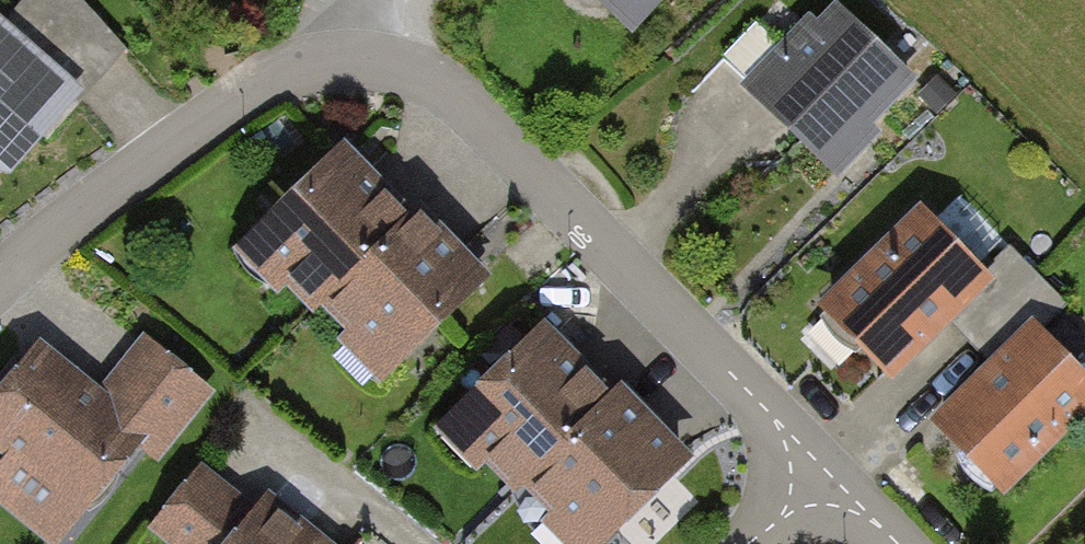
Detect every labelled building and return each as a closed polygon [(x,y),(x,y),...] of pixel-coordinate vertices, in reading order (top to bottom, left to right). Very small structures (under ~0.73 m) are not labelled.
[(124,63),(58,0),(33,0),(0,34),(0,191),(124,63)] [(623,46),(669,0),(576,0),(623,46)] [(733,93),(829,180),(912,89),(816,2),(733,93)] [(331,149),(225,256),(294,324),(400,219),(331,149)] [(910,208),(805,313),(886,393),(991,288),(910,208)] [(294,324),(371,380),(467,285),(400,219),(294,324)] [(917,428),(994,508),(1084,421),(1084,393),(1021,327),(917,428)] [(534,329),(424,433),(500,506),(603,400),(534,329)] [(0,394),(0,457),(27,477),(10,500),(68,543),(132,459),(162,481),(223,399),(139,337),(95,397),(33,351),(0,394)] [(540,543),(605,543),(676,471),(603,400),(500,506),(540,543)] [(198,465),(146,531),(162,543),(335,543),(266,494),(247,503),(198,465)]
